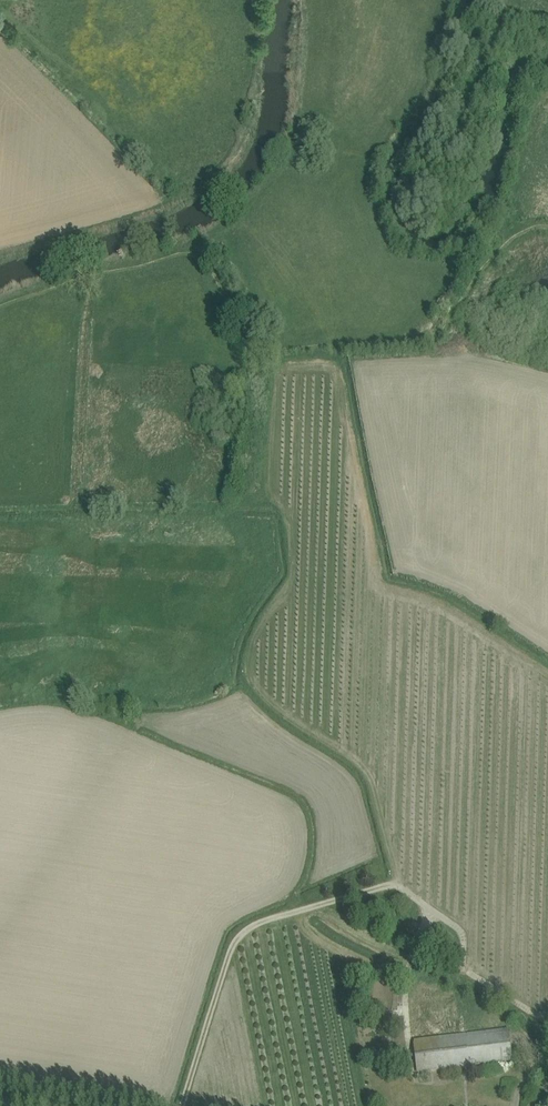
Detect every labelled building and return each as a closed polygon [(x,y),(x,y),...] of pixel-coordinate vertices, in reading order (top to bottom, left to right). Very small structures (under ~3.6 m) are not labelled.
[(461,336),(456,342),(470,352),(474,345),(461,336)] [(509,1029),(413,1040),(417,1072),(513,1061),(509,1029)]
